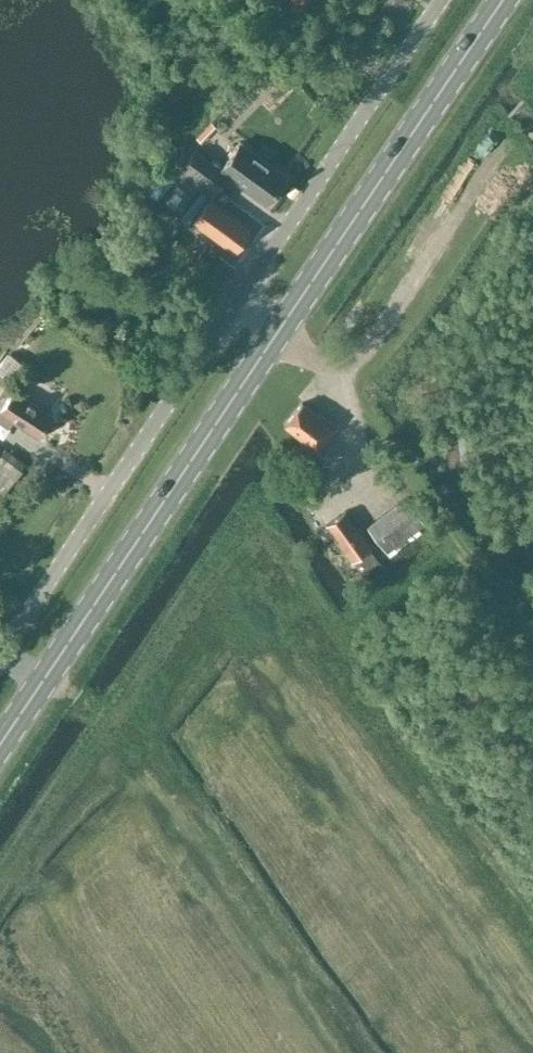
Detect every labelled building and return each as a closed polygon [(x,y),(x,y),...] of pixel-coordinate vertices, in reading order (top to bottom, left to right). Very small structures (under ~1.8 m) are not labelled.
[(197,150),(188,163),(220,187),(230,174),(267,202),(287,175),(243,142),(223,169),(197,150)] [(188,163),(186,166),(179,176),(209,199),(194,220),(234,250),(251,227),(221,205),(227,197),(218,190),(220,187),(188,163)] [(178,186),(167,199),(177,208),(188,195),(178,186)] [(9,382),(22,364),(8,353),(0,363),(0,376),(9,382)] [(0,412),(0,419),(10,426),(14,419),(40,437),(54,416),(27,398),(27,399),(14,391),(0,412)] [(317,414),(302,402),(285,424),(318,450),(337,426),(319,412),(317,414)] [(443,431),(448,469),(467,467),(462,428),(443,431)] [(0,455),(0,489),(3,492),(22,468),(14,461),(12,464),(0,455)] [(365,525),(385,552),(423,523),(403,496),(365,525)] [(371,546),(345,510),(326,524),(351,560),(371,546)]
